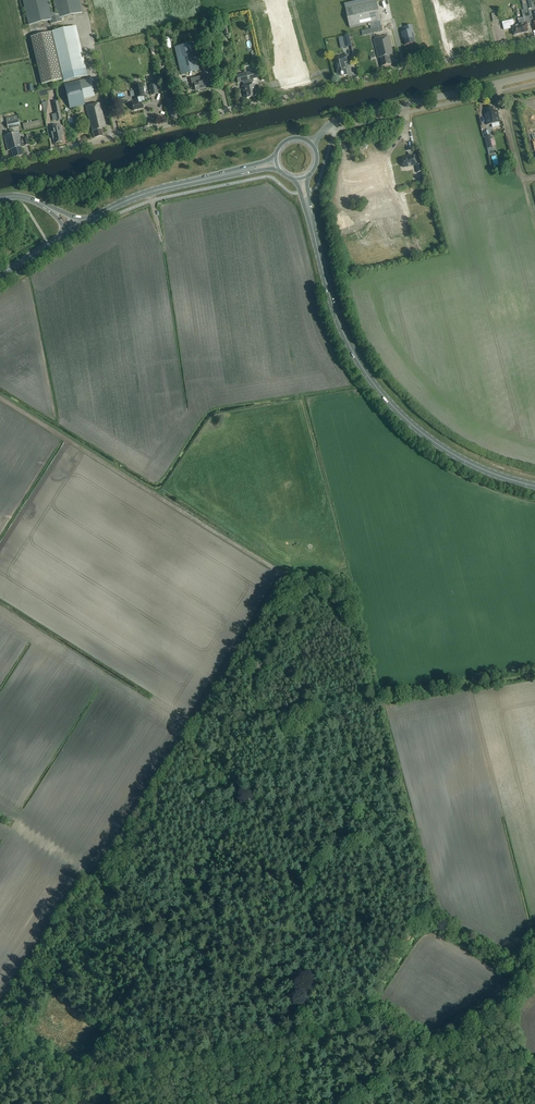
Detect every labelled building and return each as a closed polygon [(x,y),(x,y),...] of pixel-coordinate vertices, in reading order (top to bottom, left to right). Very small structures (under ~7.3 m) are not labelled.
[(29,25),(50,20),(51,24),(62,22),(61,18),(82,13),(79,0),(54,0),(57,13),(52,14),(48,0),(23,0),(29,25)] [(346,9),(350,28),(381,21),(377,2),(346,9)] [(520,25),(519,25),(521,34),(525,33),(525,34),(527,33),(528,32),(527,28),(528,28),(527,23),(531,22),(528,10),(522,11),(524,18),(518,19),(520,25)] [(492,14),(493,22),(501,20),(499,13),(492,14)] [(521,34),(519,25),(514,26),(513,21),(503,23),(504,30),(512,28),(513,31),(514,35),(515,35),(516,36),(518,35),(521,34)] [(415,43),(413,34),(413,33),(413,34),(414,34),(412,25),(411,25),(412,26),(406,27),(406,28),(407,32),(402,33),(401,33),(403,39),(404,38),(405,45),(405,46),(406,45),(407,45),(415,43)] [(74,27),(30,37),(42,85),(63,80),(61,75),(84,70),(74,27)] [(482,27),(471,29),(475,45),(485,43),(484,35),(488,34),(486,27),(482,28),(482,27)] [(365,47),(371,46),(368,30),(362,31),(365,47)] [(349,36),(343,37),(345,47),(352,46),(349,36)] [(380,58),(382,67),(391,65),(389,54),(393,54),(389,36),(374,39),(378,58),(380,58)] [(175,48),(181,75),(200,71),(194,43),(175,48)] [(347,56),(335,58),(339,77),(343,76),(344,76),(346,76),(346,75),(347,75),(345,63),(348,62),(347,56)] [(256,72),(246,74),(251,98),(256,96),(255,95),(257,95),(254,84),(251,84),(251,83),(253,82),(253,79),(258,78),(256,72)] [(251,98),(246,74),(236,76),(238,83),(243,82),(244,86),(242,86),(244,97),(246,97),(246,99),(251,98)] [(194,84),(195,91),(210,88),(208,80),(202,81),(201,78),(197,79),(197,78),(191,79),(192,84),(194,84)] [(85,105),(84,100),(95,97),(90,79),(65,85),(70,109),(85,105)] [(144,97),(141,83),(133,85),(136,99),(135,99),(136,103),(132,104),(133,111),(143,109),(141,102),(144,101),(144,97)] [(156,85),(149,86),(151,96),(158,94),(156,85)] [(102,136),(101,130),(106,129),(100,104),(86,107),(91,128),(92,128),(94,138),(102,136)] [(166,106),(170,121),(178,119),(174,104),(166,106)] [(487,114),(484,114),(487,125),(492,124),(493,128),(500,126),(499,122),(500,122),(497,111),(494,112),(493,107),(485,109),(487,114)] [(24,130),(41,126),(40,120),(23,124),(24,130)] [(61,126),(50,128),(53,138),(54,144),(62,142),(61,136),(63,136),(61,126)] [(23,155),(21,148),(22,148),(19,133),(4,136),(7,151),(11,150),(13,158),(23,155)] [(492,147),(493,147),(490,136),(485,137),(488,151),(493,150),(492,147)] [(402,159),(404,168),(416,165),(414,156),(410,156),(410,157),(402,159)]
